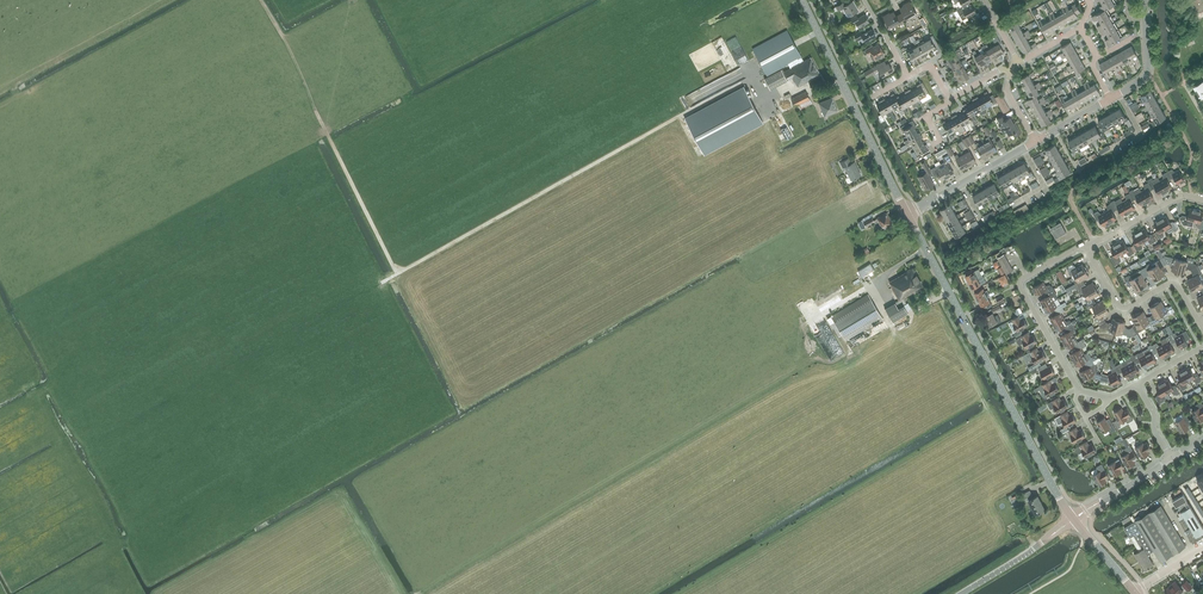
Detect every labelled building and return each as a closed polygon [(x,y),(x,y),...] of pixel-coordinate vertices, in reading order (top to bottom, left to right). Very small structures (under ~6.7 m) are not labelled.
[(847,16),(858,10),(853,0),(845,5),(843,2),(836,7),(837,10),(842,7),(847,16)] [(1105,9),(1114,4),(1112,0),(1105,0),(1101,2),(1103,5),(1098,7),(1101,11),(1105,9)] [(1187,2),(1192,4),(1193,9),(1197,11),(1202,11),(1202,0),(1187,0),(1187,2)] [(899,14),(904,22),(908,19),(907,17),(916,11),(910,2),(900,8),(903,12),(899,14)] [(970,5),(969,3),(969,2),(963,6),(956,9),(957,10),(954,12),(957,17),(960,15),(962,20),(976,12),(971,4),(970,5)] [(1062,4),(1063,6),(1071,20),(1077,16),(1076,14),(1080,12),(1075,3),(1071,6),(1072,7),(1068,10),(1067,8),(1068,7),(1065,2),(1062,4)] [(1065,23),(1071,20),(1063,6),(1061,7),(1064,12),(1060,15),(1065,23)] [(1099,21),(1109,16),(1105,9),(1101,11),(1092,17),(1094,21),(1098,18),(1099,21)] [(904,22),(899,14),(896,16),(894,11),(883,17),(889,27),(898,22),(899,24),(904,22)] [(1065,23),(1060,15),(1056,17),(1053,12),(1051,13),(1058,27),(1065,23)] [(1052,31),(1058,27),(1051,13),(1048,15),(1051,19),(1047,22),(1052,31)] [(859,28),(869,22),(866,18),(867,17),(865,14),(860,16),(860,17),(858,18),(856,15),(848,20),(851,25),(856,23),(859,28)] [(1099,30),(1113,23),(1109,16),(1099,21),(1101,24),(1097,26),(1099,30)] [(1012,34),(1021,29),(1018,25),(1024,22),(1022,19),(1017,22),(1009,27),(1012,34)] [(1052,31),(1047,22),(1043,24),(1040,19),(1038,21),(1041,26),(1046,34),(1052,31)] [(1107,35),(1117,30),(1113,23),(1099,30),(1102,34),(1106,32),(1107,35)] [(920,31),(923,29),(925,34),(929,32),(925,24),(918,27),(920,31)] [(866,41),(876,36),(871,28),(862,33),(861,31),(854,34),(858,40),(863,37),(866,41)] [(1016,40),(1029,32),(1028,30),(1023,33),(1021,29),(1012,34),(1016,40)] [(787,30),(753,48),(758,59),(767,76),(788,64),(790,68),(804,61),(793,41),(787,30)] [(1117,30),(1107,35),(1109,38),(1105,40),(1108,44),(1121,37),(1117,30)] [(1020,46),(1028,41),(1026,37),(1031,34),(1029,32),(1016,40),(1020,46)] [(993,47),(1000,60),(1002,58),(1001,55),(1004,53),(999,44),(1001,43),(996,34),(991,37),(996,45),(993,47)] [(924,41),(930,50),(933,48),(934,50),(937,49),(934,43),(937,41),(933,35),(927,38),(928,40),(924,41)] [(930,50),(924,41),(921,43),(918,39),(916,40),(925,56),(927,54),(926,52),(930,50)] [(922,57),(925,56),(916,40),(913,42),(916,46),(912,48),(917,57),(921,55),(922,57)] [(1028,41),(1020,46),(1023,52),(1032,47),(1037,44),(1035,42),(1030,45),(1028,41)] [(1060,56),(1074,49),(1070,42),(1061,47),(1064,52),(1059,54),(1060,56)] [(715,47),(728,70),(735,66),(722,43),(715,47)] [(872,60),(876,59),(876,60),(882,56),(882,55),(885,54),(879,43),(873,47),(872,46),(866,49),(869,53),(871,52),(873,55),(871,58),(872,60)] [(1000,60),(993,47),(990,48),(987,44),(984,45),(992,60),(995,58),(997,61),(1000,60)] [(989,62),(992,60),(984,45),(981,47),(984,52),(981,53),(988,66),(991,65),(989,62)] [(1125,49),(1132,63),(1135,62),(1132,57),(1136,55),(1131,46),(1125,49)] [(735,61),(746,56),(742,48),(732,53),(735,61)] [(915,59),(917,57),(912,48),(909,50),(908,48),(903,52),(906,58),(910,56),(913,62),(916,61),(915,59)] [(945,66),(959,58),(961,57),(960,53),(961,53),(959,49),(954,52),(954,53),(945,58),(947,61),(944,63),(945,66)] [(1069,60),(1077,55),(1074,49),(1060,56),(1062,59),(1066,56),(1069,60)] [(1130,64),(1132,63),(1125,49),(1118,53),(1124,62),(1128,60),(1130,64)] [(988,66),(981,53),(978,55),(975,51),(972,52),(975,57),(980,67),(984,65),(985,68),(988,66)] [(1119,65),(1124,62),(1118,53),(1112,57),(1120,70),(1122,69),(1119,65)] [(1068,69),(1081,61),(1077,55),(1069,60),(1071,64),(1066,67),(1068,69)] [(790,68),(784,71),(789,80),(792,78),(794,82),(795,82),(798,87),(821,75),(811,57),(804,61),(790,68)] [(1118,72),(1120,70),(1112,57),(1106,60),(1111,69),(1115,67),(1118,72)] [(952,70),(966,62),(965,59),(960,61),(959,58),(945,66),(947,69),(950,67),(952,70)] [(1107,72),(1111,69),(1106,60),(1099,64),(1105,73),(1107,78),(1109,76),(1107,72)] [(1068,69),(1069,71),(1073,69),(1076,73),(1085,68),(1081,61),(1068,69)] [(882,76),(893,70),(888,62),(884,65),(882,62),(872,68),(875,73),(879,70),(882,76)] [(952,78),(965,70),(964,67),(968,64),(966,62),(952,70),(954,73),(951,75),(952,78)] [(736,66),(728,70),(732,79),(740,76),(736,66)] [(771,75),(764,79),(770,89),(788,80),(789,80),(784,71),(783,69),(771,75)] [(965,70),(952,78),(954,81),(957,79),(959,82),(969,76),(973,74),(971,71),(967,73),(965,70)] [(1023,86),(1032,81),(1030,77),(1035,74),(1033,72),(1029,75),(1028,74),(1020,79),(1023,86)] [(1027,92),(1041,84),(1039,82),(1035,85),(1032,81),(1023,86),(1027,92)] [(1085,83),(1093,96),(1099,93),(1094,84),(1090,86),(1088,81),(1085,83)] [(1202,81),(1194,87),(1200,97),(1202,95),(1202,82),(1202,81)] [(914,89),(919,98),(923,96),(923,97),(929,94),(922,82),(916,85),(917,87),(914,89)] [(1067,82),(1061,86),(1066,93),(1071,89),(1067,82)] [(1087,100),(1093,96),(1085,83),(1083,84),(1086,89),(1081,91),(1087,100)] [(1036,95),(1036,96),(1040,94),(1037,89),(1042,87),(1041,84),(1027,92),(1031,99),(1036,95)] [(744,87),(685,118),(704,154),(763,122),(744,87)] [(1087,100),(1081,91),(1078,93),(1075,88),(1073,90),(1080,104),(1087,100)] [(919,98),(914,89),(911,91),(910,89),(907,91),(916,106),(919,105),(916,100),(919,98)] [(1154,95),(1152,92),(1153,92),(1151,89),(1141,96),(1143,99),(1140,101),(1141,103),(1144,101),(1154,95)] [(1074,107),(1080,104),(1073,90),(1070,91),(1073,96),(1069,98),(1074,107)] [(800,109),(812,104),(810,99),(806,91),(791,99),(795,106),(798,105),(800,109)] [(914,108),(916,106),(907,91),(904,92),(906,94),(903,96),(908,105),(911,103),(914,108)] [(996,100),(994,97),(992,94),(989,95),(986,91),(984,93),(985,95),(982,97),(987,106),(990,104),(991,105),(997,102),(996,100)] [(902,108),(896,97),(893,93),(890,95),(892,97),(888,98),(893,107),(897,105),(899,110),(902,108)] [(908,105),(903,96),(899,98),(898,95),(896,97),(902,108),(904,113),(907,111),(905,107),(908,105)] [(1039,100),(1036,96),(1036,95),(1031,99),(1028,100),(1031,107),(1044,99),(1043,97),(1039,100)] [(1157,101),(1157,100),(1155,97),(1156,97),(1154,95),(1144,101),(1147,106),(1157,101)] [(987,106),(982,97),(978,99),(977,96),(974,98),(983,114),(986,112),(983,107),(987,106)] [(1074,107),(1069,98),(1065,101),(1062,96),(1060,97),(1063,102),(1068,111),(1074,107)] [(825,117),(838,110),(833,97),(819,103),(825,117)] [(893,107),(888,98),(885,100),(884,98),(881,100),(890,115),(893,114),(890,109),(893,107)] [(981,115),(983,114),(974,98),(972,99),(973,102),(970,104),(975,112),(978,110),(981,115)] [(1035,113),(1043,108),(1041,104),(1046,101),(1044,99),(1031,107),(1035,113)] [(888,116),(890,115),(881,100),(879,101),(880,103),(877,105),(882,114),(885,112),(888,116)] [(1160,106),(1158,103),(1159,102),(1157,100),(1157,101),(1147,106),(1150,111),(1160,106)] [(975,112),(970,104),(967,105),(965,103),(963,105),(965,109),(971,120),(972,120),(974,119),(971,114),(975,112)] [(1163,111),(1161,108),(1162,107),(1161,105),(1160,106),(1150,111),(1152,115),(1148,117),(1149,119),(1153,117),(1163,111)] [(915,117),(923,112),(921,108),(913,113),(915,117)] [(1038,119),(1051,111),(1050,110),(1046,112),(1043,108),(1035,113),(1038,119)] [(1115,112),(1120,121),(1123,120),(1124,122),(1128,120),(1127,117),(1125,118),(1120,108),(1116,111),(1116,110),(1114,111),(1114,112),(1115,112)] [(974,125),(972,120),(971,120),(965,109),(962,111),(963,113),(960,115),(965,123),(968,121),(971,126),(972,126),(974,125)] [(1051,111),(1038,119),(1042,125),(1050,121),(1048,117),(1053,114),(1051,111)] [(1163,111),(1153,117),(1155,120),(1151,122),(1152,125),(1153,124),(1154,126),(1162,122),(1161,120),(1166,117),(1164,113),(1165,113),(1164,111),(1163,111)] [(1121,123),(1120,121),(1115,112),(1114,112),(1111,114),(1110,113),(1108,114),(1109,115),(1115,124),(1118,123),(1119,125),(1121,123)] [(965,123),(960,115),(957,116),(956,114),(953,116),(962,132),(963,131),(965,130),(962,125),(965,123)] [(1001,130),(1013,123),(1009,116),(1006,118),(1004,114),(997,118),(1001,125),(999,126),(1001,130)] [(1116,126),(1115,124),(1109,115),(1106,117),(1105,116),(1103,117),(1104,118),(1110,127),(1112,126),(1114,128),(1116,126)] [(959,133),(962,132),(953,116),(950,117),(951,120),(948,121),(953,130),(957,128),(959,133)] [(1111,130),(1110,127),(1104,118),(1100,120),(1100,119),(1098,120),(1106,134),(1111,130)] [(953,130),(948,121),(945,123),(944,121),(941,122),(947,133),(950,138),(953,137),(950,132),(953,130)] [(1013,123),(1001,130),(1003,133),(1006,131),(1008,134),(1009,134),(1011,138),(1012,139),(1014,139),(1014,138),(1015,136),(1014,136),(1021,132),(1015,122),(1013,123)] [(906,135),(915,130),(913,127),(916,126),(914,123),(908,126),(906,123),(900,127),(903,133),(905,132),(906,135)] [(1149,126),(1150,126),(1148,123),(1141,127),(1144,132),(1151,128),(1149,126)] [(1090,128),(1096,138),(1098,137),(1100,140),(1105,137),(1102,132),(1100,133),(1096,125),(1092,127),(1091,127),(1089,128),(1090,129),(1090,128)] [(1126,132),(1128,135),(1135,131),(1131,125),(1128,127),(1129,130),(1126,132)] [(1091,141),(1096,138),(1090,128),(1090,129),(1086,131),(1086,130),(1084,131),(1084,132),(1085,131),(1091,141)] [(905,144),(921,135),(919,132),(917,133),(915,130),(906,135),(908,139),(903,141),(905,144)] [(1093,145),(1091,141),(1085,131),(1084,132),(1081,133),(1079,134),(1079,135),(1079,134),(1085,144),(1088,143),(1090,146),(1092,145),(1093,145)] [(945,144),(951,140),(947,134),(941,138),(945,144)] [(1080,147),(1085,144),(1079,134),(1079,135),(1076,137),(1075,136),(1073,137),(1074,138),(1080,147)] [(913,147),(922,142),(920,139),(922,138),(921,135),(905,144),(907,147),(911,144),(913,147)] [(983,144),(989,154),(996,150),(988,136),(985,138),(987,141),(983,144)] [(1080,148),(1080,147),(1074,138),(1071,140),(1070,139),(1068,140),(1072,146),(1071,147),(1071,148),(1072,151),(1073,151),(1074,150),(1074,151),(1077,149),(1079,153),(1082,151),(1080,148)] [(922,142),(913,147),(915,150),(913,151),(917,157),(923,154),(922,151),(928,147),(926,144),(924,145),(922,142)] [(989,154),(983,144),(980,145),(978,142),(975,144),(976,147),(976,148),(982,158),(989,154)] [(1049,155),(1058,149),(1056,146),(1057,146),(1056,144),(1045,150),(1047,153),(1044,155),(1045,157),(1049,155)] [(1052,160),(1061,155),(1060,152),(1061,151),(1059,149),(1058,149),(1049,155),(1050,158),(1048,160),(1049,162),(1052,161),(1052,160)] [(962,155),(968,166),(975,162),(969,151),(962,155)] [(940,164),(942,168),(947,176),(953,173),(950,168),(954,166),(947,154),(943,157),(944,162),(940,164)] [(968,166),(962,155),(959,157),(957,154),(954,156),(956,159),(962,170),(968,166)] [(1055,166),(1064,160),(1063,157),(1064,156),(1062,154),(1061,155),(1052,160),(1052,161),(1053,164),(1050,166),(1052,168),(1055,166)] [(851,163),(848,158),(840,162),(843,168),(844,167),(849,176),(846,177),(846,179),(848,182),(849,183),(852,181),(852,180),(861,175),(854,161),(851,163)] [(1058,171),(1068,165),(1066,162),(1067,162),(1065,159),(1064,160),(1055,166),(1058,171)] [(918,177),(925,189),(933,184),(927,174),(931,172),(925,161),(921,163),(926,172),(918,177)] [(1024,176),(1025,175),(1028,174),(1030,178),(1034,176),(1031,171),(1030,172),(1025,163),(1021,165),(1020,164),(1018,165),(1019,166),(1024,176)] [(947,176),(942,168),(940,164),(936,166),(931,170),(935,177),(937,175),(940,180),(947,176)] [(1068,165),(1058,171),(1060,176),(1058,177),(1060,180),(1066,176),(1065,174),(1071,171),(1069,167),(1070,167),(1069,165),(1068,165)] [(1025,175),(1024,176),(1019,166),(1016,168),(1015,167),(1013,168),(1013,169),(1019,179),(1022,177),(1024,179),(1026,178),(1025,175)] [(1019,179),(1013,169),(1010,171),(1010,170),(1008,171),(1008,172),(1014,182),(1014,181),(1017,180),(1018,181),(1020,180),(1019,179)] [(1167,172),(1171,178),(1174,176),(1179,184),(1182,182),(1182,183),(1185,182),(1184,177),(1183,177),(1179,170),(1175,172),(1172,169),(1167,172)] [(1014,181),(1014,182),(1008,172),(1005,174),(1004,173),(1002,174),(1003,175),(1009,185),(1010,184),(1012,183),(1014,186),(1016,185),(1014,181)] [(1168,180),(1171,178),(1167,172),(1162,175),(1164,179),(1160,181),(1167,192),(1169,190),(1169,189),(1172,188),(1168,180)] [(1010,184),(1009,185),(1003,175),(1000,177),(999,176),(997,177),(1003,188),(1006,186),(1008,189),(1011,187),(1010,184)] [(1167,192),(1160,181),(1158,177),(1153,180),(1152,178),(1148,180),(1149,182),(1152,189),(1156,187),(1160,195),(1163,193),(1167,192),(1167,193),(1167,192)] [(1033,189),(1038,186),(1039,186),(1037,181),(1030,185),(1033,189)] [(1149,191),(1152,189),(1149,182),(1144,185),(1145,189),(1142,191),(1148,203),(1151,200),(1154,198),(1149,191)] [(995,196),(1001,193),(995,183),(991,185),(991,184),(989,185),(989,186),(995,196)] [(1121,193),(1124,191),(1125,194),(1129,191),(1126,184),(1118,188),(1121,193)] [(995,196),(989,186),(986,188),(985,187),(983,188),(984,189),(989,199),(990,199),(993,197),(994,200),(997,199),(995,196)] [(1148,203),(1142,191),(1139,187),(1134,191),(1133,190),(1130,191),(1130,193),(1134,199),(1137,197),(1141,205),(1144,203),(1145,204),(1148,203)] [(990,199),(989,199),(984,189),(981,191),(980,190),(978,191),(978,192),(984,202),(987,200),(989,203),(991,202),(990,199)] [(984,202),(978,192),(975,194),(975,193),(973,194),(976,201),(975,201),(975,202),(976,205),(978,205),(979,205),(982,203),(984,207),(986,205),(984,202)] [(1131,201),(1134,199),(1130,193),(1125,196),(1127,200),(1123,202),(1130,213),(1132,211),(1132,210),(1135,209),(1131,201)] [(1130,213),(1123,202),(1121,198),(1115,201),(1115,200),(1111,202),(1112,203),(1115,210),(1119,208),(1123,216),(1126,214),(1129,213),(1130,214),(1130,213)] [(943,216),(944,215),(954,209),(956,208),(954,206),(953,205),(954,205),(952,203),(940,209),(943,213),(942,214),(943,216)] [(1112,212),(1115,210),(1112,203),(1107,206),(1108,210),(1105,212),(1111,224),(1114,221),(1117,219),(1112,212)] [(1193,227),(1194,222),(1197,209),(1194,209),(1190,208),(1188,217),(1183,216),(1180,218),(1184,225),(1185,225),(1193,227)] [(946,221),(947,220),(957,215),(954,209),(944,215),(946,218),(945,219),(946,221)] [(1194,222),(1198,223),(1197,227),(1199,228),(1201,230),(1202,228),(1202,221),(1201,221),(1202,215),(1202,212),(1200,211),(1201,211),(1197,209),(1198,209),(1197,209),(1194,222)] [(1111,224),(1105,212),(1101,214),(1098,211),(1093,214),(1097,220),(1100,218),(1104,226),(1107,224),(1108,225),(1111,224)] [(887,216),(886,213),(877,218),(880,224),(879,225),(881,229),(887,226),(886,225),(892,223),(888,216),(887,216)] [(949,226),(950,226),(960,220),(958,217),(961,216),(959,213),(957,215),(947,220),(949,224),(948,224),(949,226)] [(1160,218),(1166,230),(1168,233),(1169,233),(1174,231),(1175,232),(1178,230),(1174,222),(1171,224),(1166,216),(1163,218),(1163,217),(1160,219),(1160,218)] [(863,222),(865,226),(866,226),(874,221),(872,217),(863,221),(863,222)] [(1163,232),(1166,230),(1160,218),(1159,218),(1160,219),(1157,221),(1154,223),(1159,231),(1155,233),(1159,239),(1164,236),(1163,232)] [(963,226),(963,225),(961,223),(963,221),(962,219),(960,220),(950,226),(952,229),(951,230),(952,232),(953,231),(963,226)] [(862,220),(858,222),(862,229),(866,227),(866,226),(865,226),(863,222),(863,221),(862,220)] [(1056,239),(1067,233),(1061,222),(1050,228),(1056,239)] [(963,226),(953,231),(955,234),(954,235),(955,237),(961,233),(962,234),(963,235),(966,234),(966,232),(965,231),(966,231),(964,227),(967,226),(966,223),(963,225),(963,226)] [(1138,231),(1145,242),(1148,240),(1151,244),(1156,241),(1152,234),(1149,236),(1145,228),(1142,230),(1138,231),(1138,230),(1138,231)] [(1141,244),(1145,242),(1138,231),(1135,233),(1136,234),(1133,235),(1137,243),(1134,245),(1138,251),(1143,249),(1141,244)] [(1135,253),(1131,246),(1128,248),(1123,241),(1120,242),(1117,243),(1116,243),(1123,255),(1127,253),(1130,256),(1135,253)] [(1120,257),(1123,255),(1116,243),(1114,245),(1114,246),(1111,248),(1115,255),(1111,258),(1115,266),(1120,263),(1119,262),(1121,261),(1120,257)] [(1137,260),(1140,266),(1147,263),(1144,256),(1137,260)] [(1178,273),(1181,260),(1166,256),(1161,259),(1164,265),(1168,263),(1173,265),(1172,270),(1175,271),(1178,273)] [(1161,267),(1164,265),(1161,259),(1156,262),(1157,265),(1153,267),(1160,279),(1160,278),(1163,276),(1162,276),(1165,274),(1161,267)] [(1193,273),(1199,269),(1196,264),(1181,260),(1178,273),(1181,273),(1182,272),(1185,273),(1186,268),(1191,270),(1193,273)] [(870,275),(872,274),(871,272),(874,270),(870,263),(858,271),(862,277),(869,273),(870,275)] [(1073,278),(1087,269),(1087,270),(1085,267),(1084,267),(1083,264),(1076,268),(1074,265),(1067,269),(1069,272),(1070,272),(1073,278)] [(1160,279),(1153,267),(1151,264),(1150,264),(1149,264),(1146,265),(1146,266),(1147,267),(1143,269),(1146,276),(1150,274),(1154,281),(1156,279),(1157,280),(1160,279)] [(912,268),(889,282),(892,287),(892,288),(899,300),(923,286),(912,268)] [(966,275),(969,282),(977,278),(983,275),(979,269),(974,271),(966,275)] [(1087,269),(1073,278),(1076,283),(1075,284),(1077,287),(1084,283),(1082,280),(1089,276),(1088,273),(1087,270),(1087,269)] [(1143,277),(1146,276),(1143,269),(1139,271),(1141,274),(1136,277),(1142,289),(1142,288),(1145,286),(1147,284),(1143,277)] [(1202,279),(1202,276),(1199,269),(1193,273),(1195,276),(1188,280),(1189,283),(1190,286),(1190,287),(1202,279)] [(1005,274),(998,277),(1002,286),(1009,283),(1005,274)] [(1142,289),(1136,277),(1132,279),(1129,275),(1124,278),(1129,286),(1132,284),(1136,291),(1138,289),(1139,290),(1142,289)] [(977,278),(969,282),(973,288),(981,284),(986,282),(984,279),(979,282),(977,278)] [(1190,287),(1192,289),(1193,289),(1194,292),(1201,288),(1202,291),(1202,279),(1190,287)] [(1046,293),(1054,289),(1052,286),(1051,286),(1050,285),(1046,286),(1044,282),(1033,288),(1035,292),(1034,292),(1036,295),(1044,290),(1046,293)] [(1085,293),(1086,294),(1087,293),(1098,287),(1097,287),(1095,285),(1094,285),(1093,282),(1086,286),(1084,283),(1077,287),(1077,288),(1080,293),(1083,294),(1085,293)] [(1088,305),(1094,301),(1093,298),(1099,294),(1099,293),(1098,291),(1097,288),(1098,288),(1098,287),(1087,293),(1086,294),(1084,296),(1086,298),(1085,300),(1088,305)] [(978,299),(989,294),(987,290),(985,291),(983,288),(975,293),(978,299)] [(1044,307),(1054,301),(1058,299),(1056,294),(1054,289),(1046,293),(1048,296),(1040,301),(1041,304),(1042,304),(1044,307)] [(868,294),(831,316),(846,340),(883,318),(868,294)] [(989,294),(978,299),(982,306),(986,304),(988,308),(992,306),(990,302),(988,297),(990,296),(989,294)] [(1077,297),(1079,305),(1085,303),(1083,295),(1077,297)] [(1096,312),(1108,305),(1107,305),(1105,303),(1103,300),(1096,304),(1094,301),(1088,305),(1087,305),(1088,309),(1093,306),(1096,312)] [(1056,311),(1063,307),(1061,304),(1057,306),(1054,301),(1044,307),(1045,309),(1045,310),(1046,313),(1055,308),(1056,311)] [(1162,315),(1163,318),(1173,313),(1171,311),(1174,309),(1171,305),(1169,306),(1166,308),(1162,301),(1159,303),(1159,302),(1155,303),(1162,315)] [(1163,318),(1162,315),(1155,303),(1155,304),(1153,306),(1150,308),(1154,315),(1151,317),(1155,323),(1158,321),(1159,321),(1160,322),(1160,321),(1162,320),(1163,319),(1162,319),(1163,318)] [(898,308),(896,304),(888,309),(886,310),(893,322),(908,313),(903,305),(898,308)] [(989,314),(987,316),(991,324),(997,322),(997,323),(1001,321),(998,314),(995,316),(993,313),(1002,309),(1000,305),(988,311),(989,314)] [(1098,323),(1104,319),(1103,316),(1110,312),(1108,309),(1109,309),(1107,306),(1108,305),(1096,312),(1098,315),(1095,318),(1096,319),(1095,320),(1097,323),(1098,322),(1098,323)] [(1054,324),(1064,319),(1061,313),(1065,311),(1063,307),(1056,311),(1058,314),(1050,319),(1051,322),(1052,321),(1054,324)] [(1155,323),(1151,317),(1148,318),(1144,312),(1141,313),(1138,314),(1144,325),(1146,328),(1151,325),(1152,326),(1155,324),(1155,323)] [(1144,325),(1138,314),(1137,313),(1137,314),(1135,316),(1135,317),(1132,318),(1136,325),(1133,327),(1137,333),(1142,330),(1146,328),(1144,325)] [(1019,316),(1012,320),(1013,321),(1009,323),(1014,333),(1017,331),(1018,331),(1028,326),(1025,320),(1024,321),(1022,318),(1021,319),(1019,316)] [(1067,329),(1074,325),(1072,321),(1071,322),(1070,320),(1066,321),(1064,319),(1054,324),(1056,327),(1055,328),(1056,331),(1065,326),(1067,329)] [(1116,332),(1120,319),(1116,319),(1116,320),(1113,319),(1112,324),(1106,322),(1104,319),(1098,323),(1100,326),(1101,328),(1116,332)] [(1137,333),(1133,327),(1130,329),(1124,327),(1126,322),(1123,322),(1123,321),(1120,319),(1116,332),(1131,336),(1137,333)] [(1064,342),(1075,336),(1073,333),(1076,330),(1075,329),(1076,328),(1074,325),(1067,329),(1068,332),(1060,337),(1062,340),(1062,339),(1064,342)] [(1182,334),(1186,341),(1190,338),(1186,331),(1182,334)] [(1030,336),(1028,332),(1016,339),(1019,345),(1024,343),(1027,348),(1037,342),(1034,336),(1033,337),(1032,335),(1030,336)] [(1186,341),(1182,334),(1178,336),(1175,333),(1173,334),(1173,332),(1169,334),(1170,335),(1174,342),(1177,340),(1182,349),(1184,347),(1184,346),(1188,344),(1186,341)] [(1170,344),(1174,342),(1170,335),(1161,341),(1163,344),(1169,355),(1172,353),(1172,354),(1175,352),(1170,344)] [(1077,347),(1083,343),(1081,340),(1078,342),(1075,336),(1064,342),(1066,345),(1065,346),(1066,349),(1075,344),(1077,347)] [(1074,360),(1085,354),(1081,349),(1086,346),(1084,343),(1083,343),(1077,347),(1079,350),(1070,355),(1072,358),(1073,357),(1074,360)] [(1169,355),(1163,344),(1160,346),(1159,346),(1157,343),(1152,346),(1156,352),(1159,350),(1164,359),(1166,357),(1166,356),(1169,355)] [(1152,346),(1151,345),(1148,346),(1149,348),(1143,351),(1145,354),(1151,365),(1154,363),(1155,364),(1157,362),(1153,354),(1156,352),(1152,346)] [(1039,351),(1037,348),(1023,356),(1026,362),(1029,360),(1033,358),(1036,364),(1046,358),(1043,352),(1042,353),(1041,351),(1039,351)] [(1151,365),(1145,354),(1143,351),(1140,353),(1139,353),(1134,355),(1134,356),(1138,362),(1141,361),(1146,369),(1149,367),(1148,367),(1151,365)] [(1087,365),(1094,361),(1095,361),(1093,357),(1092,358),(1091,356),(1086,357),(1085,354),(1074,360),(1076,363),(1075,364),(1077,367),(1085,362),(1087,365)] [(1134,356),(1134,355),(1130,357),(1131,358),(1125,361),(1127,365),(1133,375),(1136,373),(1137,374),(1139,373),(1135,364),(1138,362),(1134,356)] [(1094,361),(1087,365),(1089,368),(1080,373),(1082,376),(1083,375),(1085,379),(1091,376),(1092,378),(1100,380),(1102,375),(1095,373),(1098,370),(1096,366),(1094,361)] [(1133,375),(1127,365),(1125,361),(1116,366),(1120,372),(1123,371),(1128,379),(1131,378),(1130,377),(1133,375)] [(1048,367),(1046,363),(1038,368),(1045,379),(1055,373),(1052,368),(1051,368),(1049,366),(1048,367)] [(1117,374),(1120,372),(1116,366),(1111,369),(1112,373),(1109,375),(1102,373),(1102,375),(1100,380),(1108,382),(1111,380),(1114,386),(1118,383),(1119,384),(1122,383),(1117,374)] [(1183,370),(1190,381),(1193,379),(1196,383),(1198,382),(1198,383),(1202,381),(1198,373),(1194,375),(1190,367),(1187,369),(1183,370)] [(1190,381),(1183,370),(1183,369),(1183,370),(1181,372),(1181,373),(1178,374),(1182,382),(1179,384),(1183,390),(1188,387),(1186,383),(1190,381)] [(1052,384),(1050,380),(1038,387),(1041,392),(1041,394),(1043,398),(1045,398),(1059,390),(1056,385),(1055,385),(1053,383),(1052,384)] [(1162,382),(1168,394),(1172,392),(1175,395),(1176,394),(1177,395),(1180,393),(1176,385),(1173,387),(1168,380),(1165,381),(1162,382)] [(1168,394),(1162,382),(1161,382),(1162,382),(1159,384),(1159,385),(1156,387),(1160,394),(1155,397),(1159,404),(1166,400),(1165,395),(1168,394)] [(1061,401),(1059,397),(1048,404),(1050,409),(1055,407),(1058,413),(1069,407),(1065,401),(1064,402),(1063,400),(1061,401)] [(1196,405),(1197,409),(1192,412),(1198,422),(1202,419),(1202,418),(1202,417),(1202,405),(1201,402),(1196,405)] [(1120,409),(1114,412),(1120,423),(1125,420),(1128,423),(1133,420),(1127,409),(1123,411),(1123,409),(1120,410),(1120,409)] [(1070,415),(1068,412),(1055,419),(1059,425),(1063,422),(1066,427),(1077,421),(1074,416),(1072,416),(1071,414),(1070,415)] [(1185,413),(1182,415),(1174,419),(1181,433),(1187,429),(1186,428),(1189,427),(1188,425),(1191,423),(1185,413)] [(1103,419),(1097,422),(1103,433),(1108,430),(1110,433),(1116,430),(1110,419),(1106,420),(1105,419),(1103,420),(1103,419)] [(1078,431),(1076,427),(1069,431),(1075,443),(1086,437),(1082,431),(1081,432),(1080,430),(1078,431)] [(1075,449),(1078,454),(1079,453),(1082,458),(1085,456),(1086,457),(1096,451),(1093,446),(1092,446),(1091,444),(1089,445),(1087,442),(1075,449)] [(1143,443),(1136,448),(1141,458),(1147,455),(1146,454),(1149,453),(1148,451),(1151,449),(1147,442),(1144,444),(1143,443)] [(1127,454),(1122,457),(1128,467),(1136,463),(1134,460),(1137,458),(1130,445),(1125,448),(1127,454)] [(1091,460),(1095,464),(1100,460),(1096,456),(1091,460)] [(1108,466),(1114,476),(1120,473),(1119,472),(1121,470),(1120,469),(1124,467),(1119,459),(1108,466)] [(1093,475),(1099,485),(1105,482),(1104,481),(1106,480),(1105,478),(1109,476),(1102,464),(1096,467),(1098,472),(1093,475)] [(1033,498),(1031,495),(1032,495),(1030,490),(1021,495),(1023,500),(1028,497),(1029,499),(1029,500),(1036,514),(1045,509),(1038,495),(1033,498)] [(1183,494),(1172,500),(1176,506),(1177,505),(1187,500),(1186,499),(1184,494),(1183,494)] [(1177,505),(1181,512),(1183,514),(1184,517),(1179,520),(1192,542),(1192,543),(1202,537),(1200,533),(1202,531),(1202,526),(1202,525),(1187,500),(1177,505)] [(1135,521),(1153,550),(1160,561),(1185,546),(1161,505),(1135,521)] [(1147,554),(1153,550),(1135,521),(1124,528),(1125,531),(1129,537),(1133,535),(1142,549),(1134,554),(1138,561),(1140,560),(1145,569),(1153,564),(1147,554)] [(1192,586),(1186,580),(1182,584),(1182,585),(1180,587),(1175,581),(1171,584),(1172,586),(1166,591),(1164,590),(1167,593),(1178,593),(1183,590),(1182,589),(1185,587),(1187,590),(1192,586)]
